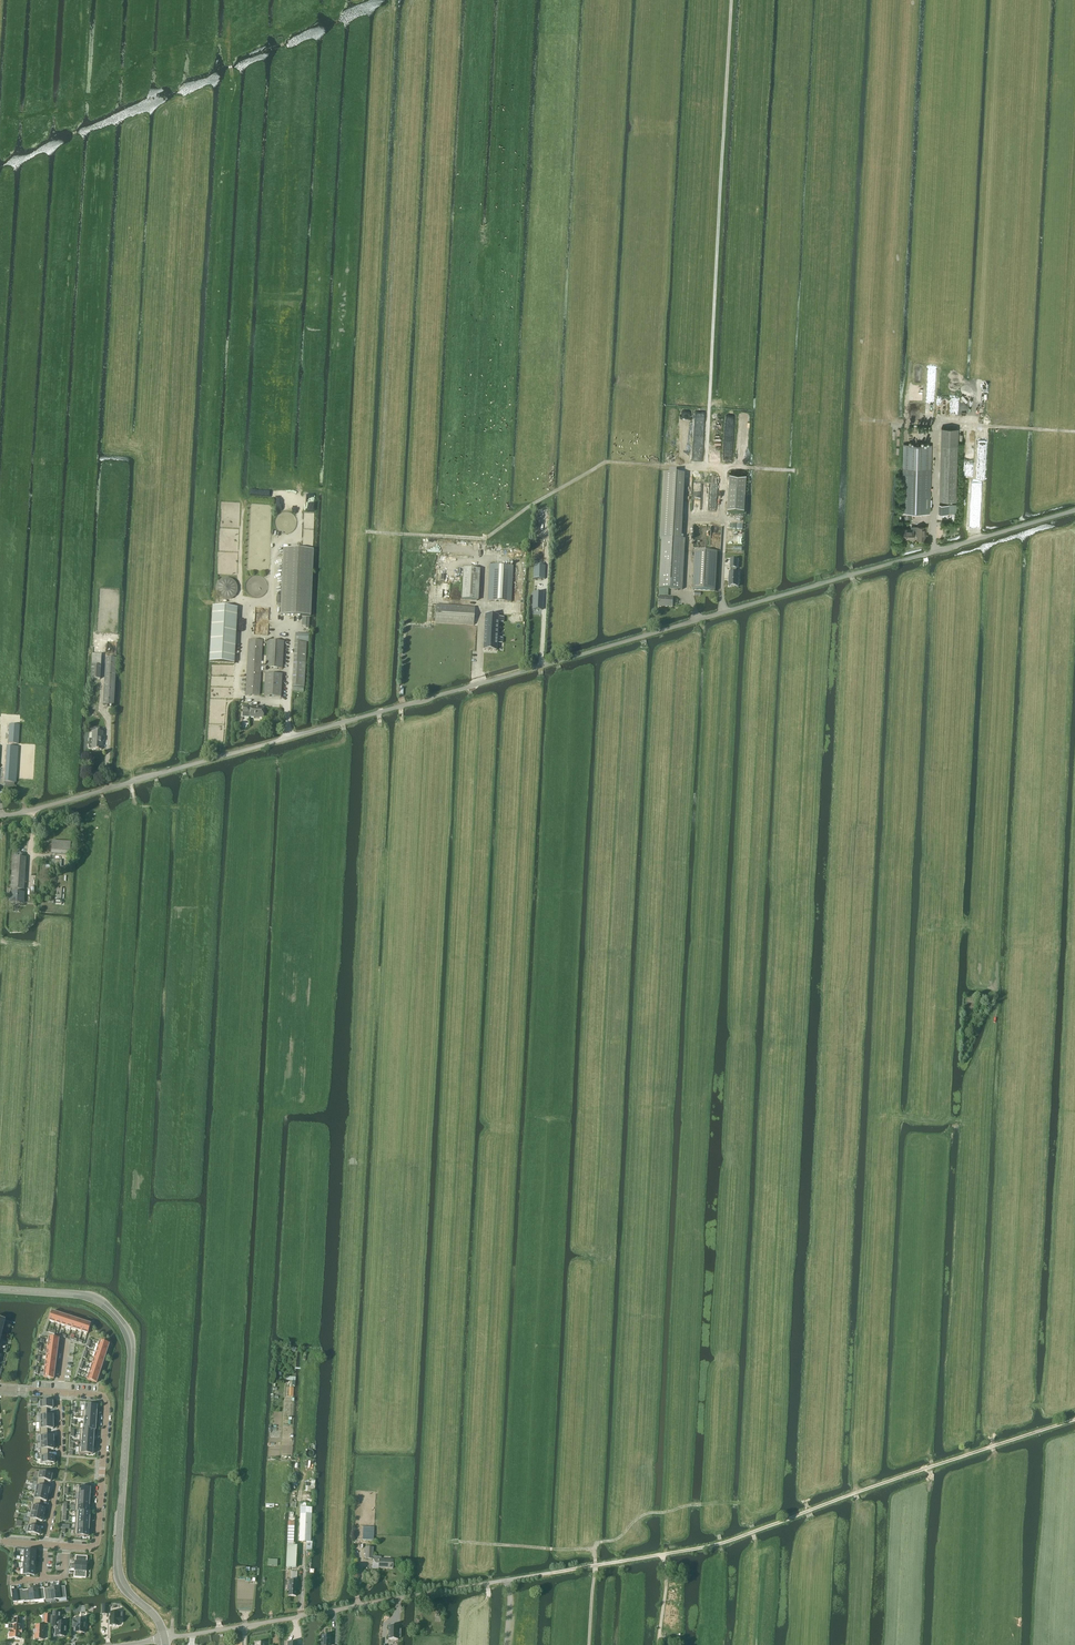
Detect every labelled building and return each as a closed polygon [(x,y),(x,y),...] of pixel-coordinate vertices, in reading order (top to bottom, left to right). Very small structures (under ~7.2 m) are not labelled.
[(941,428),(939,501),(956,501),(958,428),(941,428)] [(903,468),(901,513),(929,513),(930,469),(931,444),(905,443),(903,443),(903,468)] [(663,473),(660,538),(662,538),(662,543),(660,588),(682,590),(685,545),(685,539),(682,539),(685,474),(677,473),(677,470),(670,469),(670,473),(663,473)] [(745,513),(747,474),(730,473),(727,512),(745,513)] [(939,504),(939,513),(948,514),(948,504),(939,504)] [(949,512),(957,513),(957,504),(954,504),(949,504),(949,512)] [(901,529),(901,538),(913,538),(914,535),(917,535),(917,539),(925,539),(925,527),(911,526),(911,529),(901,529)] [(280,615),(287,615),(310,616),(312,549),(282,548),(280,615)] [(693,590),(706,591),(715,591),(717,553),(708,552),(695,551),(693,590)] [(729,572),(729,587),(739,587),(739,573),(736,573),(736,569),(738,569),(738,559),(731,559),(730,568),(731,568),(731,573),(729,572)] [(534,564),(533,578),(544,579),(545,565),(534,564)] [(490,565),(488,601),(506,602),(511,602),(513,566),(508,566),(490,565)] [(463,569),(462,600),(478,601),(480,570),(463,569)] [(218,582),(216,586),(216,592),(218,596),(222,599),(227,600),(231,599),(235,596),(237,592),(238,587),(235,582),(232,579),(227,578),(222,579),(218,582)] [(533,592),(532,608),(541,609),(542,593),(533,592)] [(659,597),(659,607),(673,607),(673,598),(659,597)] [(436,605),(435,623),(463,624),(473,625),(475,607),(464,606),(436,605)] [(213,607),(209,662),(234,663),(238,608),(213,607)] [(486,615),(484,650),(496,651),(496,643),(501,643),(502,643),(502,639),(501,639),(499,639),(496,638),(497,634),(497,622),(502,622),(503,617),(498,617),(498,616),(486,615)] [(301,626),(305,626),(305,629),(309,629),(309,626),(310,618),(306,618),(302,617),(301,626)] [(296,633),(295,641),(309,642),(309,634),(296,633)] [(248,640),(245,695),(259,696),(262,640),(248,640)] [(267,640),(265,668),(282,669),(283,641),(267,640)] [(294,658),(292,686),(304,687),(305,658),(306,643),(295,642),(294,658)] [(92,665),(91,679),(94,679),(98,679),(100,679),(101,666),(102,654),(92,654),(92,665)] [(106,657),(103,705),(113,706),(116,658),(106,657)] [(265,674),(264,696),(281,697),(282,675),(265,674)] [(248,713),(250,713),(250,717),(263,717),(263,707),(250,707),(249,707),(249,706),(243,706),(242,713),(248,713)] [(10,725),(9,744),(15,744),(19,744),(20,726),(17,725),(10,725)] [(89,739),(88,749),(92,749),(97,750),(98,750),(101,750),(103,732),(99,732),(99,728),(91,728),(91,732),(92,732),(93,732),(92,739),(89,739)] [(7,747),(5,783),(13,783),(16,784),(19,748),(15,748),(7,747)] [(70,855),(71,842),(53,841),(52,853),(70,855)] [(24,889),(26,858),(13,857),(11,889),(11,892),(10,892),(10,893),(10,896),(10,902),(22,903),(22,900),(23,900),(24,893),(23,893),(23,889),(24,889)] [(59,869),(57,868),(54,868),(54,869),(50,869),(50,865),(45,865),(45,874),(59,875),(60,872),(59,872),(59,869)] [(52,1311),(49,1321),(55,1323),(58,1313),(52,1311)] [(58,1313),(55,1323),(60,1325),(63,1315),(58,1313)] [(63,1315),(60,1325),(66,1327),(69,1317),(63,1315)] [(69,1317),(66,1327),(71,1328),(74,1319),(69,1317)] [(74,1319),(71,1328),(76,1330),(80,1321),(74,1319)] [(80,1321),(76,1330),(82,1332),(85,1322),(80,1321)] [(85,1322),(82,1332),(88,1334),(91,1324),(85,1322)] [(99,1341),(98,1347),(107,1350),(109,1344),(99,1341)] [(98,1347),(96,1352),(106,1356),(107,1350),(98,1347)] [(96,1352),(94,1358),(104,1361),(106,1356),(96,1352)] [(94,1358),(92,1363),(102,1367),(104,1361),(94,1358)] [(92,1363),(90,1369),(100,1372),(102,1367),(92,1363)] [(90,1369),(89,1374),(99,1377),(100,1372),(90,1369)] [(89,1374),(87,1380),(97,1383),(99,1377),(89,1374)] [(292,1385),(295,1386),(296,1377),(286,1376),(285,1380),(292,1381),(292,1385)] [(53,1401),(40,1402),(40,1412),(47,1412),(47,1409),(53,1408),(53,1401)] [(40,1412),(39,1412),(39,1423),(53,1422),(53,1415),(47,1415),(47,1412),(40,1412)] [(53,1422),(39,1423),(40,1433),(47,1432),(47,1429),(53,1429),(53,1422)] [(47,1432),(40,1433),(40,1443),(54,1442),(54,1436),(47,1436),(47,1432)] [(54,1442),(40,1443),(40,1453),(48,1453),(48,1449),(54,1449),(54,1442)] [(79,1447),(79,1453),(85,1454),(85,1455),(89,1455),(89,1454),(93,1454),(93,1448),(81,1447),(79,1447)] [(48,1453),(40,1453),(41,1463),(46,1463),(46,1465),(51,1464),(51,1463),(54,1463),(54,1456),(48,1457),(48,1453)] [(39,1472),(37,1482),(44,1484),(44,1481),(51,1482),(52,1475),(39,1472)] [(306,1486),(306,1491),(314,1492),(315,1479),(312,1479),(311,1481),(311,1486),(306,1486)] [(37,1482),(35,1492),(48,1495),(49,1488),(43,1487),(44,1484),(37,1482)] [(35,1492),(33,1502),(40,1504),(40,1500),(47,1501),(48,1495),(35,1492)] [(33,1502),(31,1512),(44,1515),(45,1509),(39,1507),(40,1504),(33,1502)] [(300,1515),(299,1542),(304,1542),(306,1542),(306,1552),(311,1553),(311,1549),(312,1549),(312,1542),(310,1542),(311,1515),(312,1508),(306,1507),(300,1507),(300,1515)] [(31,1512),(29,1522),(36,1524),(36,1520),(43,1521),(44,1515),(31,1512)] [(287,1545),(288,1545),(286,1567),(288,1567),(290,1568),(293,1567),(296,1568),(297,1546),(293,1546),(294,1521),(293,1521),(294,1512),(290,1512),(289,1512),(288,1522),(287,1545)] [(29,1522),(27,1532),(32,1533),(31,1535),(36,1536),(36,1534),(40,1535),(41,1528),(35,1527),(36,1524),(29,1522)] [(363,1527),(362,1540),(373,1541),(374,1527),(363,1527)] [(366,1547),(365,1559),(372,1559),(374,1559),(374,1562),(376,1564),(379,1564),(379,1568),(392,1569),(393,1560),(380,1559),(381,1557),(372,1557),(373,1548),(371,1547),(371,1545),(367,1545),(367,1547),(366,1547)] [(71,1564),(71,1567),(86,1568),(87,1556),(76,1556),(75,1564),(71,1564)] [(71,1567),(71,1569),(75,1569),(74,1577),(86,1578),(86,1568),(71,1567)] [(22,1569),(24,1569),(23,1575),(26,1575),(26,1576),(30,1577),(30,1575),(32,1575),(34,1575),(35,1570),(35,1569),(33,1569),(22,1568),(22,1569)] [(288,1586),(287,1591),(289,1591),(288,1596),(296,1596),(296,1581),(289,1580),(289,1586),(288,1586)] [(52,1588),(44,1589),(45,1600),(45,1601),(56,1599),(54,1585),(51,1585),(52,1588)] [(56,1585),(54,1585),(56,1599),(66,1598),(65,1587),(57,1588),(56,1585)] [(23,1591),(22,1591),(23,1601),(24,1602),(26,1602),(32,1601),(35,1601),(33,1586),(30,1586),(30,1590),(25,1590),(23,1591)] [(35,1586),(33,1586),(35,1601),(45,1600),(44,1589),(44,1588),(36,1589),(35,1586)] [(14,1587),(11,1587),(12,1591),(13,1602),(19,1602),(23,1601),(22,1591),(22,1590),(18,1590),(14,1590),(14,1587)] [(53,1619),(52,1627),(56,1627),(56,1636),(65,1636),(65,1632),(67,1633),(67,1627),(66,1627),(66,1623),(60,1623),(60,1613),(53,1612),(53,1613),(53,1619)] [(110,1612),(109,1625),(118,1626),(119,1623),(122,1624),(122,1617),(119,1617),(119,1612),(110,1612)] [(9,1630),(8,1638),(20,1639),(20,1630),(20,1625),(19,1625),(20,1619),(14,1618),(14,1625),(12,1625),(12,1630),(9,1630)] [(73,1618),(72,1627),(75,1627),(75,1633),(84,1633),(85,1629),(86,1628),(86,1625),(85,1624),(85,1620),(79,1619),(79,1618),(77,1618),(73,1618)] [(33,1630),(33,1633),(35,1634),(34,1639),(44,1639),(44,1626),(35,1626),(35,1630),(33,1630)] [(388,1626),(388,1640),(398,1640),(398,1638),(401,1638),(401,1629),(398,1629),(398,1626),(388,1626)] [(321,1644),(330,1644),(330,1636),(322,1636),(321,1644)]
